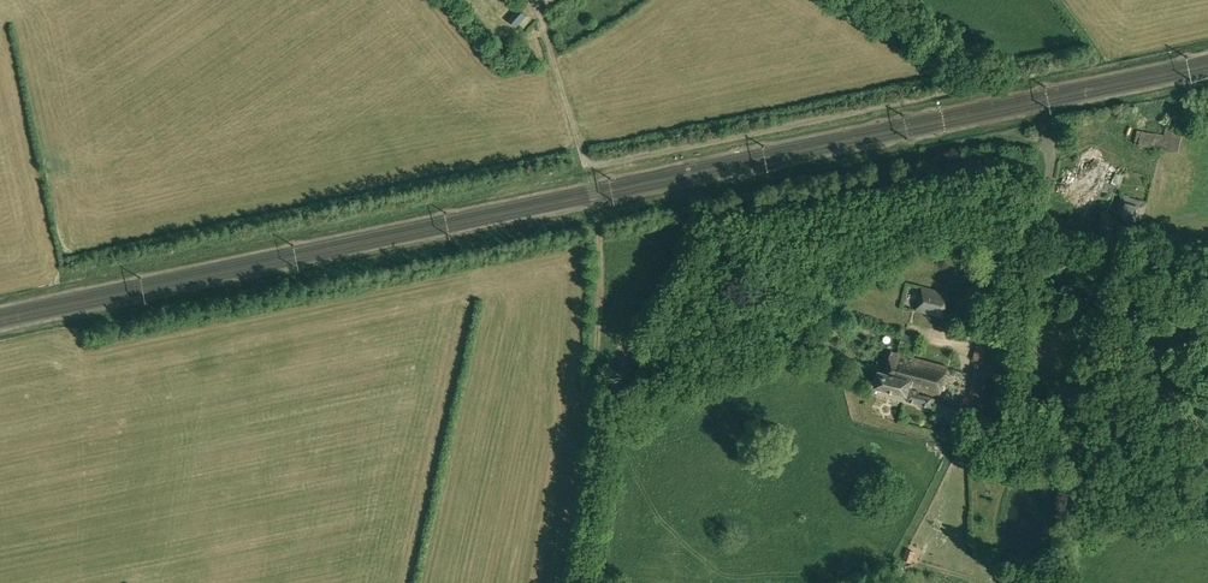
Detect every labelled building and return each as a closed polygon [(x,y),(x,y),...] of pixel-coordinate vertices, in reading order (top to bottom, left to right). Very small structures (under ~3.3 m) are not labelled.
[(507,19),(516,28),(527,16),(518,7),(507,19)] [(1139,144),(1177,152),(1181,131),(1165,128),(1164,135),(1141,131),(1139,144)] [(1068,198),(1092,205),(1099,181),(1103,182),(1109,164),(1081,155),(1068,198)] [(916,311),(944,318),(951,293),(922,286),(916,311)] [(976,360),(987,363),(992,364),(992,363),(1000,366),(1004,367),(1011,342),(1009,341),(1009,337),(1000,334),(1001,330),(983,324),(973,359),(976,360)] [(899,346),(916,350),(918,338),(902,334),(899,346)] [(891,351),(885,372),(916,381),(914,390),(919,391),(939,397),(947,367),(891,351)] [(987,363),(976,360),(970,395),(982,397),(985,376),(987,363)] [(987,363),(985,376),(998,379),(1000,366),(992,363),(992,364),(987,363)] [(878,370),(874,386),(907,395),(906,400),(932,407),(935,399),(918,394),(919,391),(914,390),(916,381),(885,372),(878,370)] [(903,559),(912,563),(915,552),(906,549),(903,559)]
